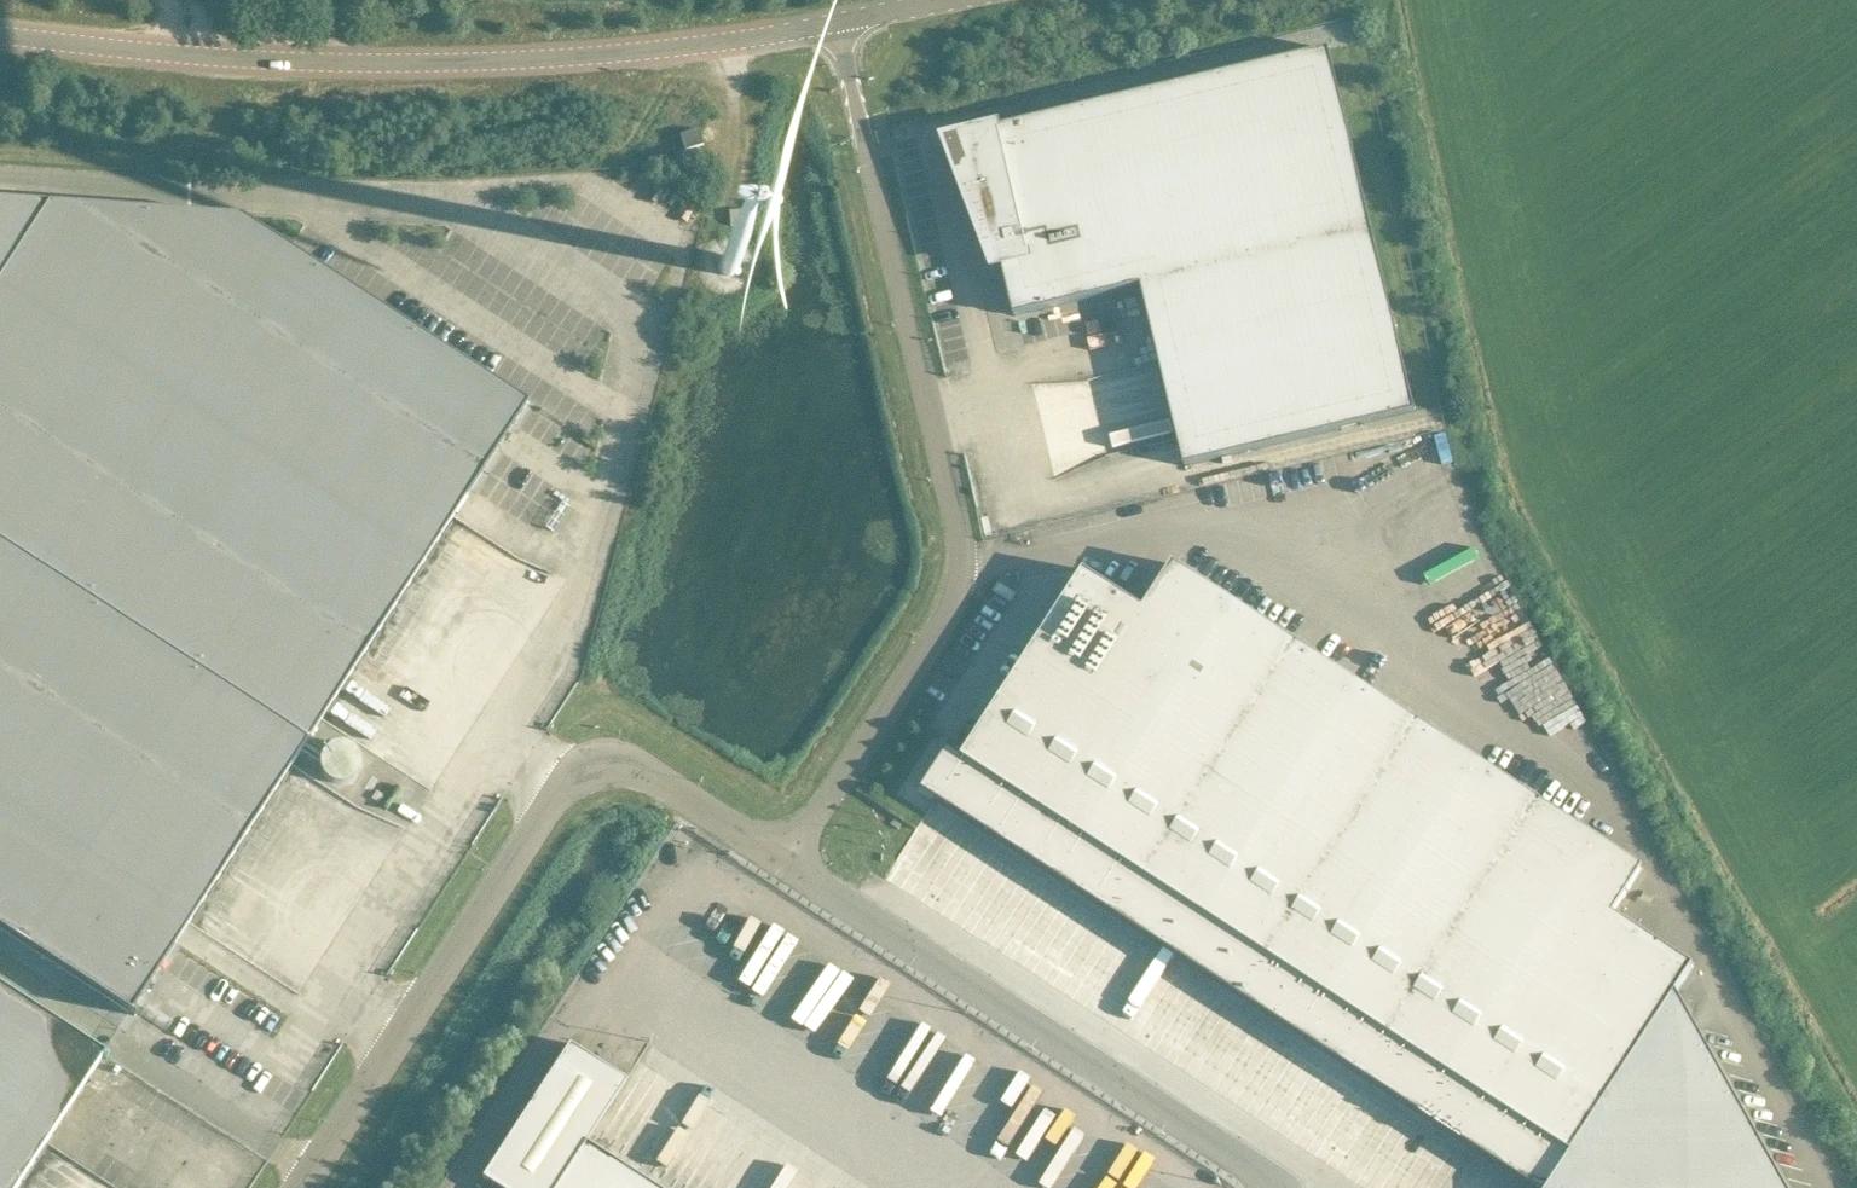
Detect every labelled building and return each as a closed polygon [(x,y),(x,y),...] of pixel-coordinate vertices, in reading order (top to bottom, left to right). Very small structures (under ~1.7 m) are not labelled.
[(1417,412),(1330,49),(999,128),(999,127),(946,140),(995,268),(1003,265),(1015,316),(1143,286),(1186,467),(1417,412)] [(680,135),(685,151),(703,145),(699,130),(680,135)] [(527,404),(240,218),(0,201),(0,928),(135,1016),(136,1014),(132,1011),(527,404)] [(721,260),(719,265),(719,269),(721,273),(725,276),(729,277),(733,276),(737,274),(740,270),(740,266),(739,262),(737,258),(733,256),(728,256),(724,257),(721,260)] [(1403,450),(1410,461),(1442,441),(1435,429),(1403,450)] [(927,783),(941,791),(937,798),(1538,1187),(1787,1187),(1677,992),(1694,965),(1651,937),(1614,913),(1643,867),(1175,563),(1145,608),(1085,570),(964,757),(949,748),(930,778),(927,783)] [(102,1057),(107,1060),(109,1057),(0,986),(0,1187),(17,1187),(102,1057)] [(586,1142),(626,1080),(569,1043),(482,1177),(499,1187),(657,1187),(586,1142)] [(1855,1187),(1856,1187),(1856,1166),(1852,1156),(1841,1162),(1855,1187)]
